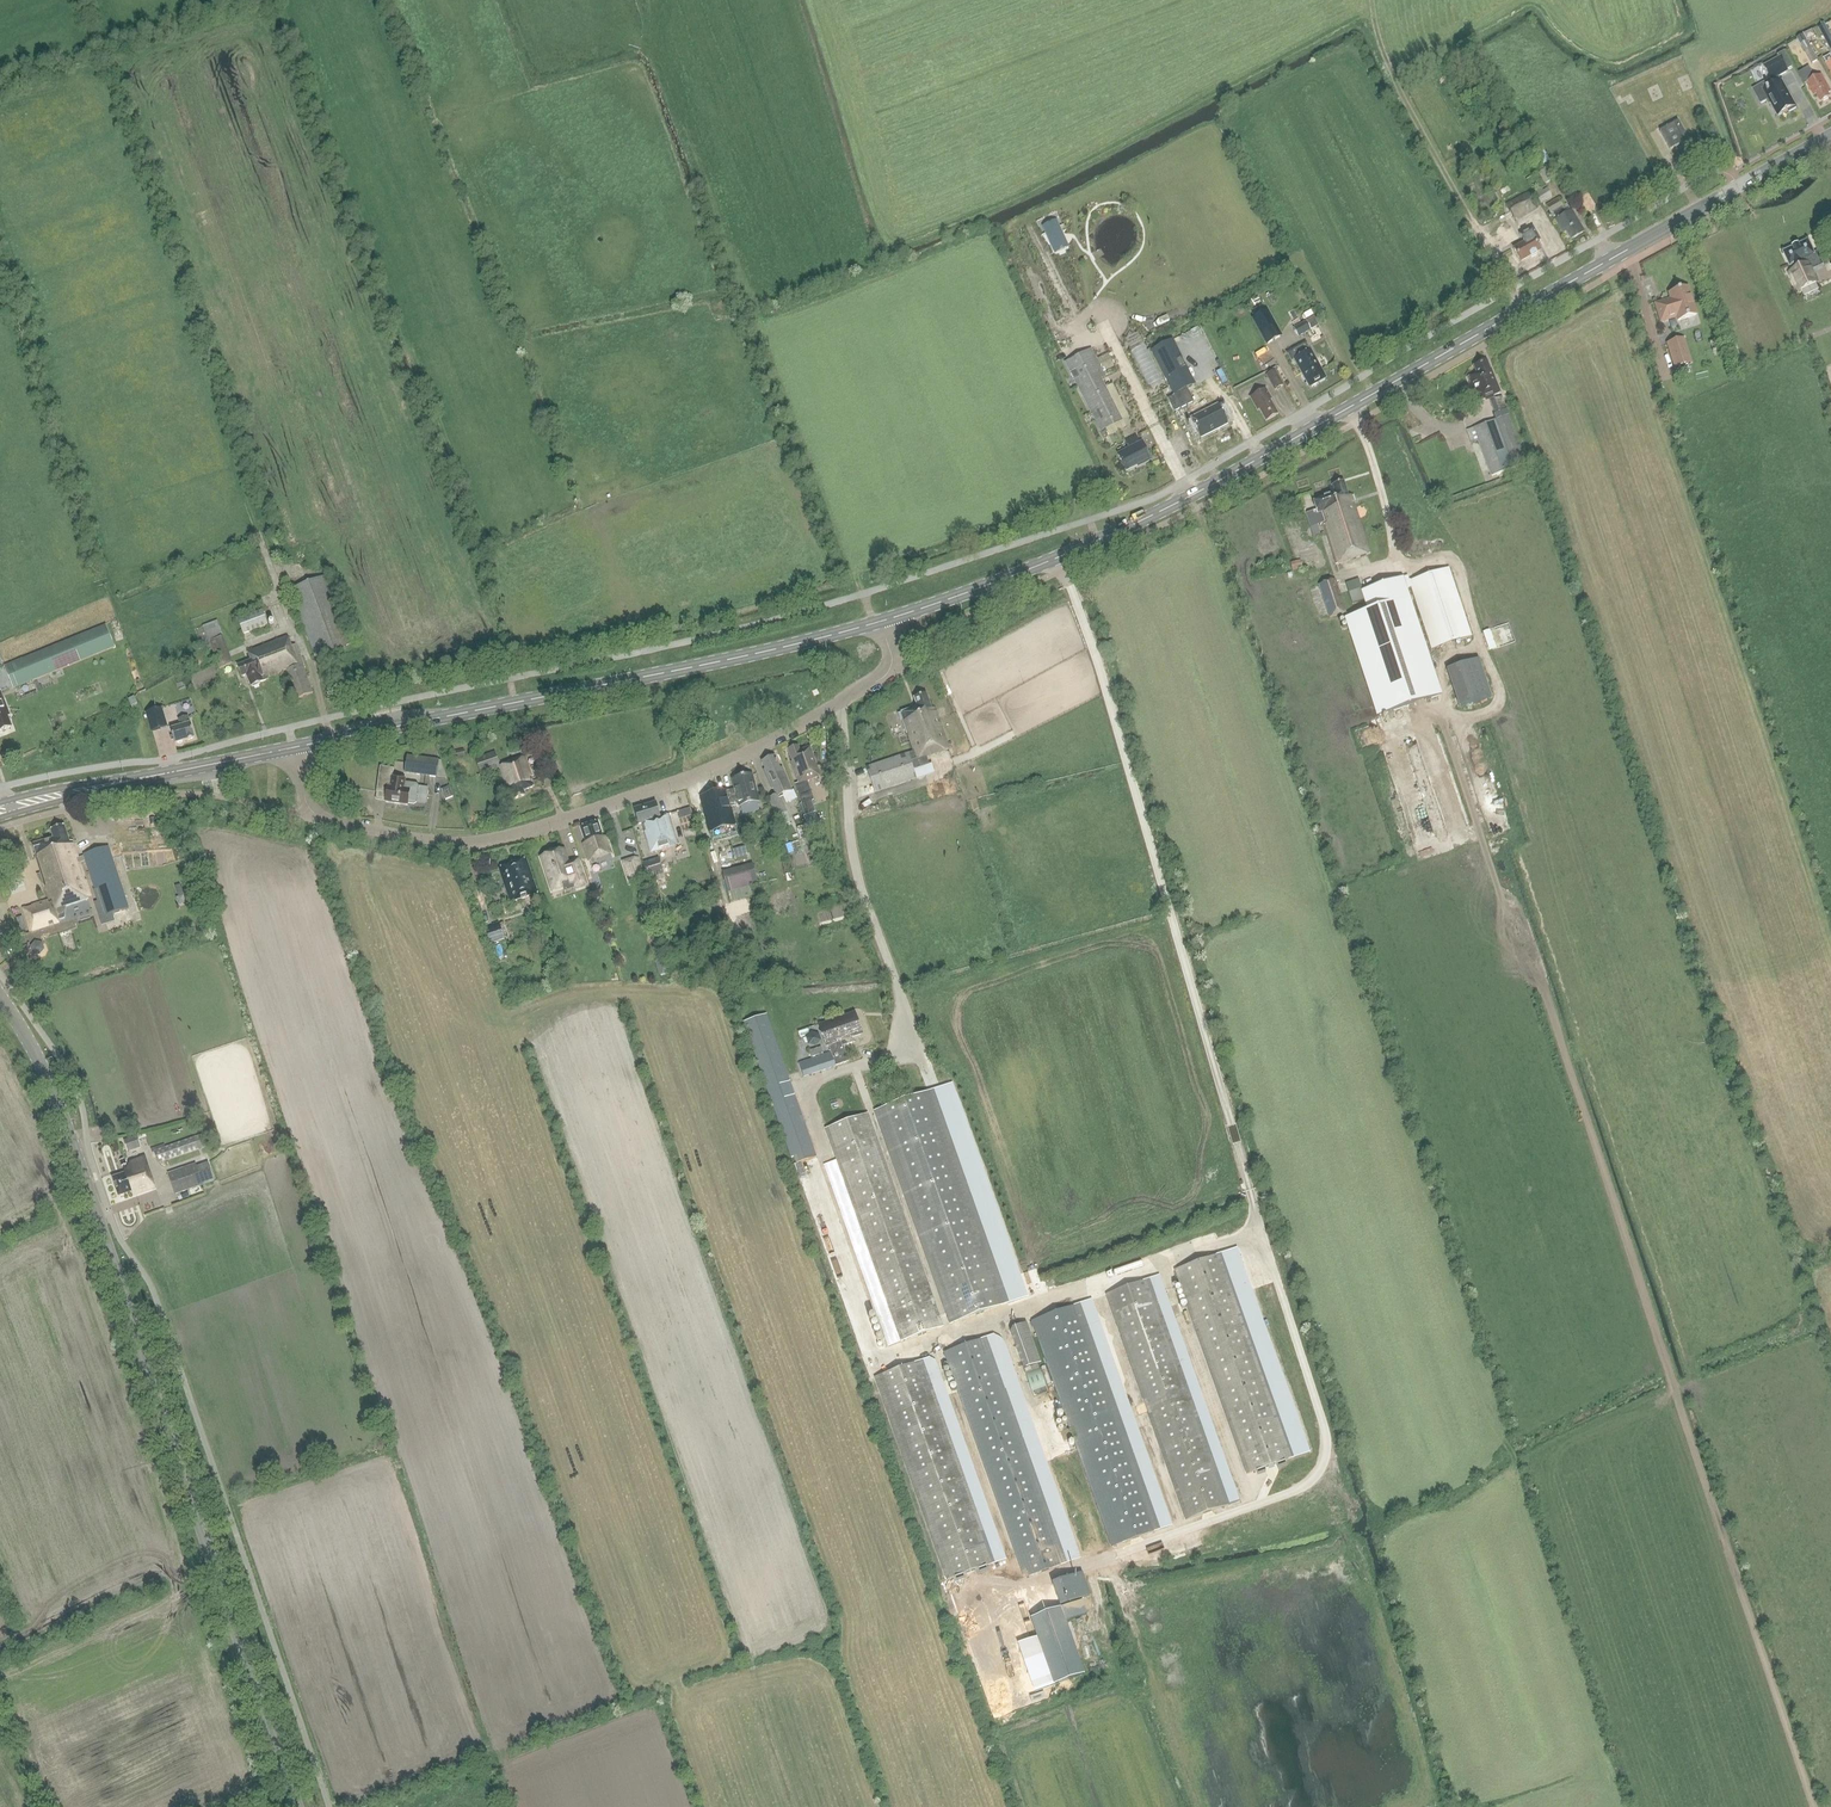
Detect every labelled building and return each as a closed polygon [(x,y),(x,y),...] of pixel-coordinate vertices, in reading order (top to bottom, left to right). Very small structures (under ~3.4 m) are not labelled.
[(1825,41),(1830,38),(1830,36),(1825,26),(1819,29),(1825,41)] [(1800,44),(1804,51),(1811,63),(1818,60),(1807,41),(1800,44)] [(1777,114),(1775,115),(1776,117),(1786,111),(1787,113),(1798,107),(1797,105),(1796,106),(1782,81),(1781,82),(1778,77),(1787,71),(1780,58),(1764,67),(1771,79),(1753,89),(1761,103),(1769,99),(1777,114)] [(1805,84),(1806,83),(1813,95),(1816,94),(1821,103),(1830,97),(1828,93),(1830,92),(1821,74),(1814,78),(1809,68),(1799,73),(1805,84)] [(1660,131),(1670,150),(1688,140),(1678,121),(1660,131)] [(1544,150),(1535,155),(1541,166),(1550,161),(1544,150)] [(1545,184),(1552,180),(1545,169),(1538,173),(1545,184)] [(1547,189),(1536,196),(1540,203),(1552,197),(1547,189)] [(1516,221),(1538,208),(1529,193),(1506,205),(1516,221)] [(1571,240),(1584,232),(1567,204),(1564,206),(1559,198),(1546,206),(1551,215),(1553,214),(1556,220),(1563,233),(1566,231),(1571,240)] [(1067,247),(1058,227),(1046,233),(1055,252),(1067,247)] [(1524,243),(1513,249),(1521,262),(1531,256),(1531,257),(1537,254),(1536,253),(1540,251),(1536,243),(1541,241),(1533,227),(1519,235),(1524,243)] [(1797,270),(1789,273),(1798,291),(1817,282),(1811,268),(1821,263),(1817,253),(1814,254),(1808,241),(1783,252),(1790,267),(1795,264),(1797,270)] [(1687,288),(1669,293),(1671,299),(1655,304),(1661,322),(1677,317),(1678,320),(1696,315),(1687,288)] [(1282,336),(1268,310),(1251,319),(1266,345),(1282,336)] [(1298,337),(1310,330),(1306,321),(1293,328),(1298,337)] [(1675,368),(1691,363),(1683,338),(1667,343),(1675,368)] [(1151,389),(1165,381),(1145,343),(1131,351),(1151,389)] [(1317,383),(1325,378),(1306,343),(1287,353),(1292,362),(1295,360),(1309,387),(1311,386),(1313,386),(1316,385),(1317,383)] [(1172,388),(1191,378),(1186,368),(1180,357),(1174,347),(1156,356),(1172,388)] [(1091,349),(1065,362),(1100,431),(1122,420),(1101,378),(1105,375),(1091,349)] [(1474,366),(1477,374),(1468,378),(1478,402),(1500,393),(1491,369),(1490,369),(1487,361),(1474,366)] [(1283,385),(1275,371),(1267,375),(1275,390),(1283,385)] [(1222,400),(1189,418),(1200,438),(1206,434),(1219,427),(1220,429),(1227,425),(1221,413),(1238,404),(1228,383),(1216,389),(1222,400)] [(1187,389),(1168,399),(1174,412),(1194,402),(1187,389)] [(1266,389),(1251,397),(1258,410),(1259,409),(1266,421),(1277,414),(1270,400),(1271,399),(1266,389)] [(1209,400),(1207,392),(1199,394),(1202,402),(1209,400)] [(1506,410),(1501,397),(1490,401),(1495,414),(1506,410)] [(1474,428),(1491,476),(1526,463),(1508,415),(1474,428)] [(1142,442),(1140,443),(1137,437),(1126,442),(1129,449),(1118,454),(1126,470),(1140,463),(1140,465),(1151,459),(1142,442)] [(1323,523),(1336,565),(1370,554),(1352,495),(1348,497),(1344,482),(1332,485),(1335,494),(1313,500),(1316,510),(1306,513),(1310,527),(1323,523)] [(1408,576),(1363,590),(1369,609),(1347,617),(1379,716),(1440,696),(1404,588),(1411,586),(1432,649),(1471,636),(1448,568),(1403,583),(1401,578),(1408,576)] [(316,657),(352,643),(326,576),(290,589),(316,657)] [(1347,582),(1354,602),(1360,600),(1357,592),(1363,590),(1359,578),(1347,582)] [(1319,585),(1329,618),(1345,613),(1334,580),(1319,585)] [(237,619),(243,635),(268,625),(262,610),(237,619)] [(14,688),(115,647),(106,625),(5,666),(14,688)] [(251,686),(269,680),(268,677),(286,670),(297,699),(313,693),(303,669),(305,668),(300,654),(295,656),(287,636),(247,652),(251,661),(238,666),(242,677),(246,675),(251,686)] [(209,642),(220,669),(233,664),(223,637),(209,642)] [(1459,705),(1492,697),(1482,658),(1450,666),(1459,705)] [(182,680),(175,682),(178,689),(184,686),(182,680)] [(1,691),(0,691),(0,731),(12,727),(8,717),(10,716),(1,691)] [(875,792),(916,778),(913,770),(928,764),(925,756),(948,749),(934,708),(931,709),(926,694),(914,698),(917,707),(900,713),(898,714),(900,720),(901,720),(912,752),(866,768),(875,792)] [(130,707),(137,704),(133,697),(127,700),(130,707)] [(192,698),(163,705),(167,719),(196,712),(192,698)] [(162,708),(146,712),(151,730),(161,728),(157,716),(164,715),(162,708)] [(171,729),(175,743),(195,738),(190,724),(188,716),(179,719),(181,726),(171,729)] [(814,800),(807,781),(820,776),(809,747),(800,751),(798,746),(788,749),(792,762),(791,762),(799,783),(795,785),(802,804),(805,815),(815,812),(812,801),(814,800)] [(500,766),(496,751),(476,758),(482,773),(500,766)] [(447,779),(441,761),(438,760),(407,756),(405,768),(433,772),(433,777),(447,779)] [(777,793),(781,791),(782,795),(792,790),(782,768),(780,769),(775,756),(762,762),(767,775),(765,775),(771,787),(774,786),(777,793)] [(523,790),(534,787),(531,777),(525,758),(500,766),(507,788),(511,787),(515,799),(525,795),(523,790)] [(405,783),(406,779),(392,777),(394,769),(380,767),(377,789),(387,790),(386,802),(408,805),(408,803),(414,804),(416,802),(418,787),(417,785),(405,783)] [(713,842),(738,836),(735,826),(737,825),(732,807),(739,805),(739,806),(758,801),(752,775),(733,780),(735,788),(699,799),(709,833),(710,832),(713,842)] [(442,790),(445,800),(453,797),(449,787),(442,790)] [(786,813),(778,795),(769,799),(776,817),(786,813)] [(650,852),(677,844),(668,815),(660,817),(656,803),(635,810),(639,824),(642,823),(650,852)] [(583,844),(588,861),(611,853),(606,836),(602,837),(597,822),(581,827),(586,843),(583,844)] [(56,912),(60,911),(60,907),(91,896),(80,863),(86,861),(104,916),(129,908),(109,846),(84,854),(84,856),(78,857),(73,840),(70,842),(64,825),(51,829),(54,838),(33,844),(49,900),(23,908),(31,932),(59,923),(56,912)] [(734,849),(737,858),(748,854),(744,845),(734,849)] [(564,850),(541,857),(552,891),(563,887),(563,885),(573,882),(576,889),(587,885),(578,860),(568,863),(564,850)] [(621,861),(628,884),(642,880),(642,878),(645,877),(639,856),(635,857),(621,861)] [(646,860),(650,881),(666,878),(661,857),(646,860)] [(510,902),(538,893),(526,859),(499,868),(510,902)] [(758,884),(752,863),(722,872),(728,892),(758,884)] [(592,885),(598,883),(596,876),(589,878),(592,885)] [(186,896),(180,884),(175,886),(178,897),(179,898),(183,897),(186,896)] [(530,908),(532,916),(543,913),(540,905),(530,908)] [(487,929),(491,942),(504,938),(500,925),(487,929)] [(658,976),(668,973),(664,959),(655,962),(658,976)] [(794,1157),(796,1164),(794,1164),(862,1356),(893,1345),(826,1153),(816,1157),(766,1014),(743,1022),(791,1158),(794,1157)] [(861,1034),(855,1015),(840,1020),(840,1018),(819,1026),(827,1046),(828,1045),(831,1052),(799,1063),(804,1077),(849,1061),(844,1047),(843,1048),(842,1046),(853,1042),(852,1037),(861,1034)] [(823,1053),(821,1047),(809,1051),(811,1057),(823,1053)] [(932,1091),(875,1111),(951,1324),(1008,1304),(932,1091)] [(943,1327),(867,1114),(825,1129),(901,1342),(943,1327)] [(195,1138),(163,1149),(155,1152),(159,1164),(199,1149),(195,1138)] [(126,1174),(113,1178),(119,1197),(132,1192),(133,1196),(155,1189),(147,1162),(125,1170),(126,1174)] [(208,1163),(197,1167),(196,1164),(169,1174),(176,1195),(214,1181),(208,1163)] [(1294,1458),(1222,1254),(1175,1271),(1248,1475),(1294,1458)] [(1229,1506),(1149,1280),(1107,1295),(1145,1403),(1135,1407),(1139,1416),(1149,1413),(1187,1521),(1229,1506)] [(1033,1328),(1035,1328),(1071,1430),(1061,1433),(1065,1442),(1074,1439),(1113,1547),(1160,1530),(1080,1305),(1033,1322),(1033,1323),(1031,1324),(1033,1328)] [(1017,1371),(1041,1363),(1026,1323),(1012,1328),(1006,1339),(1017,1371)] [(1025,1579),(1066,1563),(986,1338),(945,1354),(1025,1579)] [(876,1380),(949,1583),(995,1565),(922,1363),(876,1380)] [(1192,1520),(1152,1534),(1158,1551),(1198,1537),(1192,1520)] [(1052,1584),(1060,1606),(1090,1596),(1082,1573),(1052,1584)]
